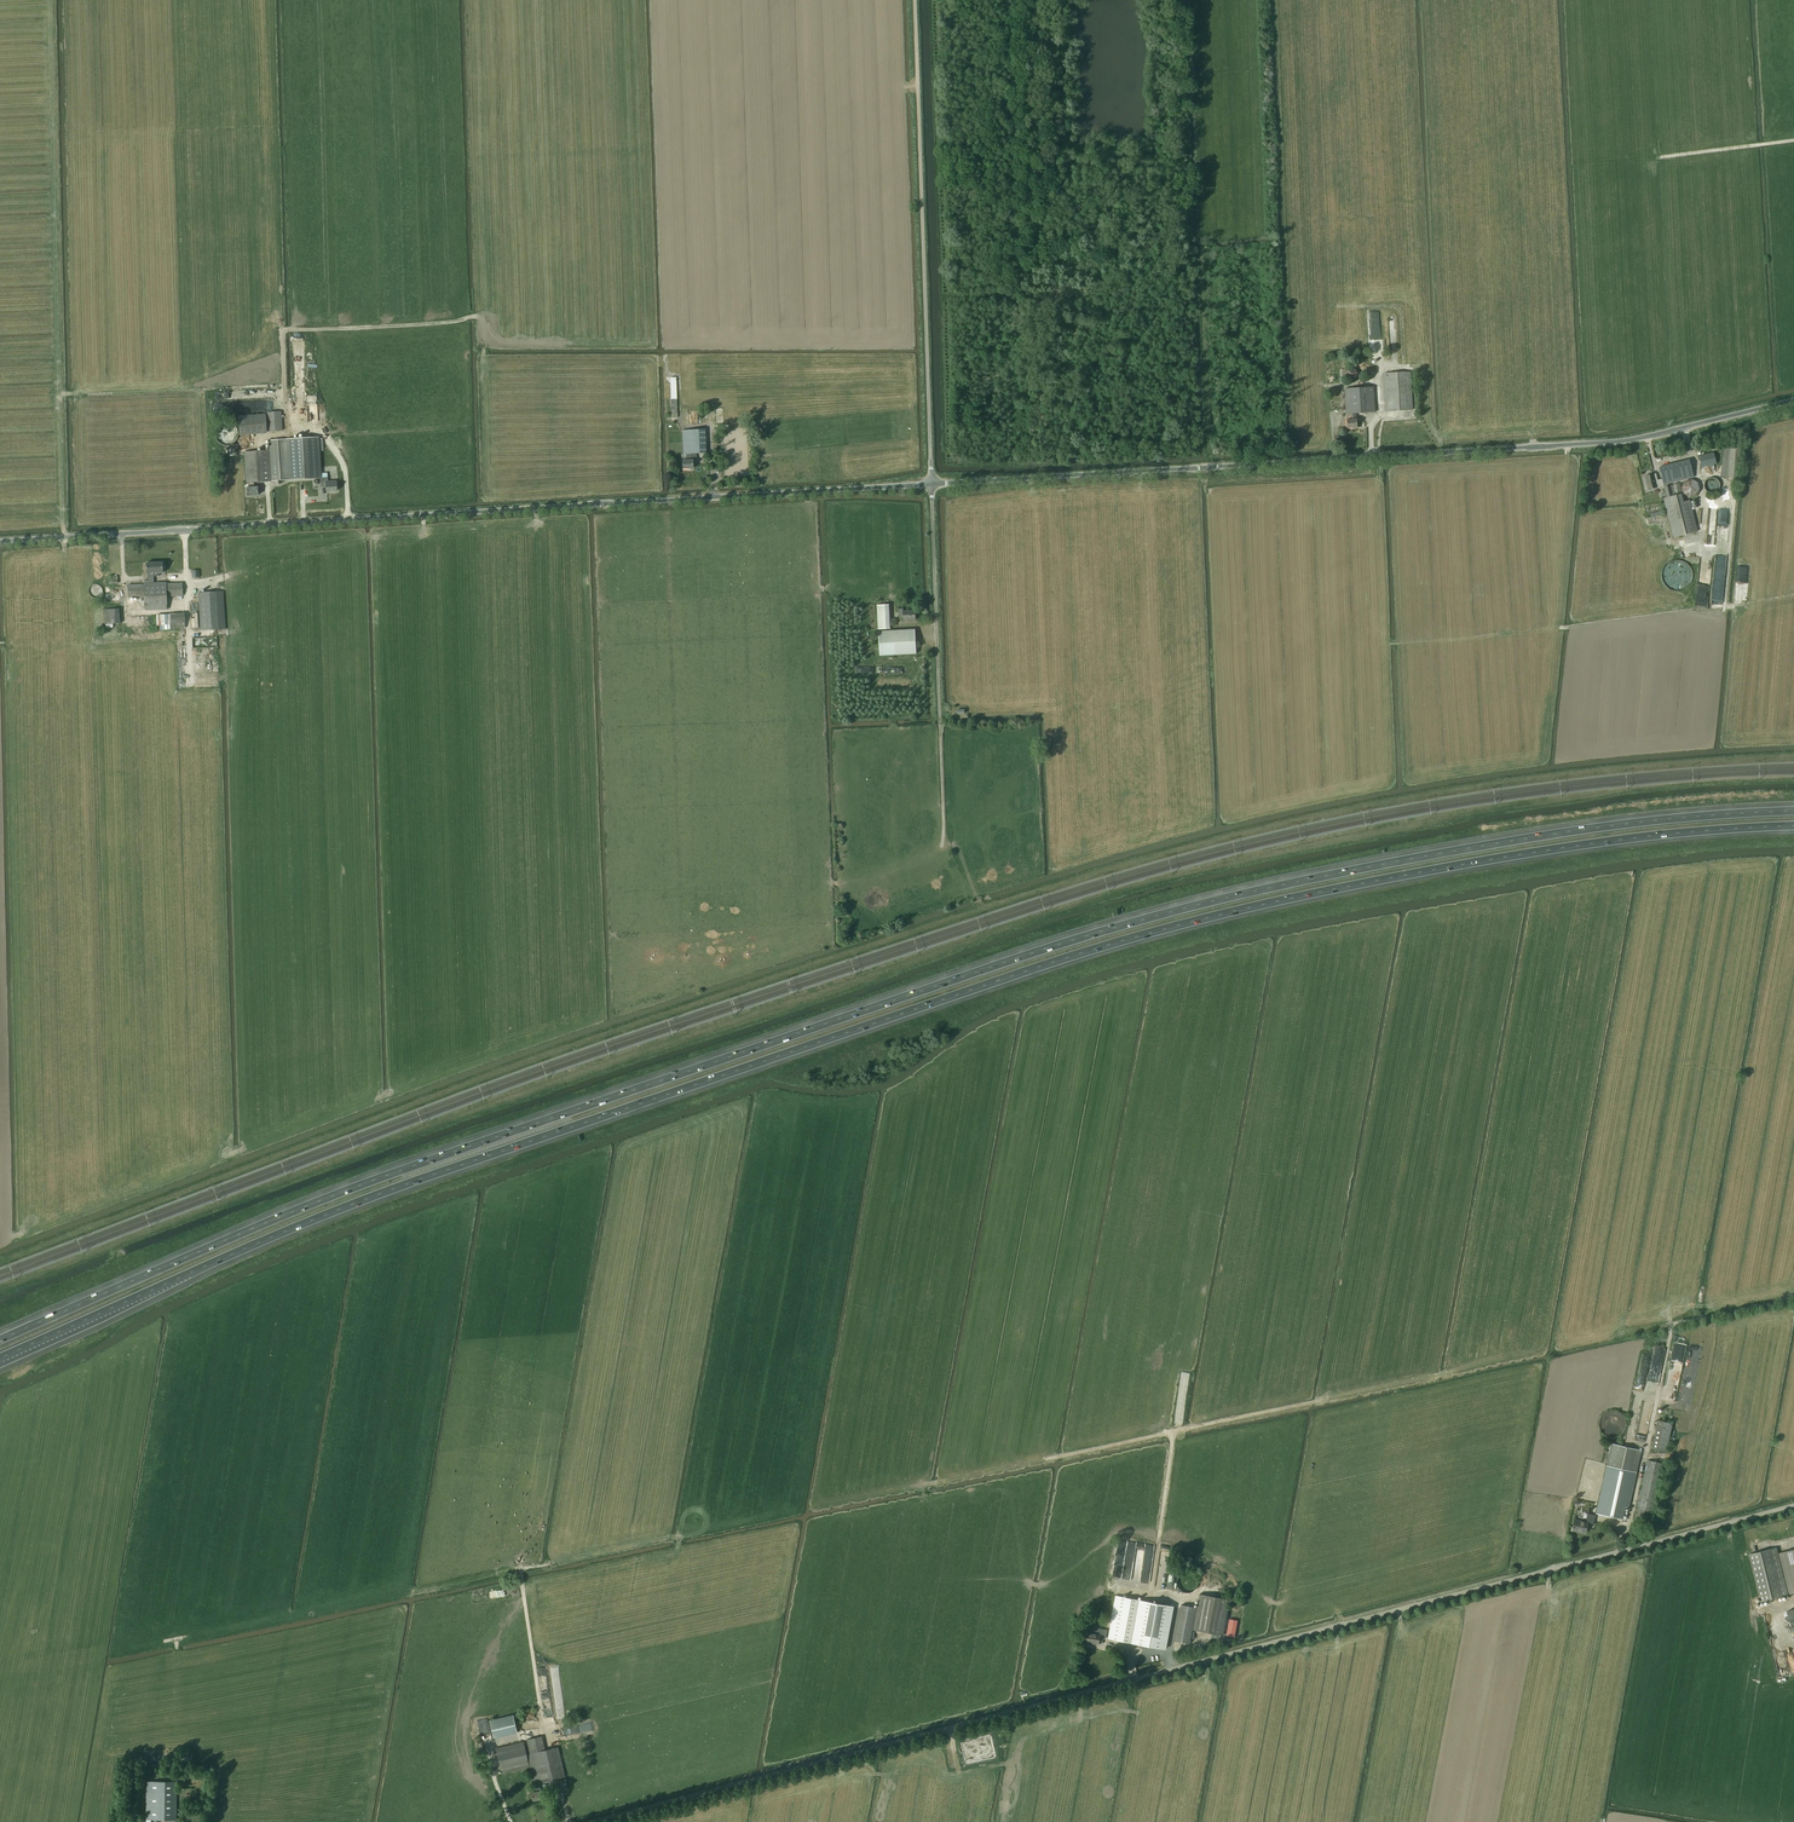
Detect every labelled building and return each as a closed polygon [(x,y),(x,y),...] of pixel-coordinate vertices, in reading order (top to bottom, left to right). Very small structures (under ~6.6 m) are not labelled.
[(1357,377),(1354,367),(1344,370),(1347,380),(1357,377)] [(1411,372),(1384,373),(1386,412),(1413,410),(1411,372)] [(1374,387),(1345,388),(1346,414),(1350,414),(1350,419),(1357,419),(1356,413),(1375,412),(1374,387)] [(282,412),(266,412),(267,431),(283,431),(282,412)] [(265,434),(264,414),(236,415),(237,435),(265,434)] [(1357,419),(1350,419),(1347,420),(1348,428),(1357,428),(1357,419)] [(692,459),(691,454),(706,453),(705,429),(682,430),(683,454),(686,454),(687,460),(692,459)] [(288,439),(286,439),(289,480),(317,478),(317,477),(320,477),(319,467),(318,437),(288,439)] [(289,480),(286,439),(268,440),(269,450),(244,452),(246,482),(246,483),(248,483),(248,487),(254,487),(254,482),(263,482),(289,480)] [(1717,464),(1714,452),(1699,456),(1702,467),(1717,464)] [(692,459),(687,460),(682,460),(683,469),(693,468),(692,459)] [(1664,485),(1694,478),(1689,460),(1659,467),(1662,480),(1659,480),(1658,478),(1655,479),(1657,488),(1664,486),(1664,485)] [(1657,488),(1655,479),(1653,474),(1645,476),(1648,490),(1657,488)] [(321,488),(326,488),(326,492),(337,491),(336,481),(328,482),(328,477),(320,478),(321,488)] [(1690,497),(1696,495),(1700,490),(1698,483),(1692,479),(1685,481),(1682,487),(1684,494),(1690,497)] [(1675,494),(1682,493),(1681,483),(1673,485),(1675,494)] [(1666,497),(1663,498),(1673,538),(1691,533),(1698,531),(1690,500),(1683,502),(1681,494),(1675,495),(1672,485),(1664,487),(1666,497)] [(257,487),(254,487),(248,487),(247,487),(247,496),(258,495),(257,487)] [(145,610),(156,610),(155,583),(154,583),(154,576),(153,573),(154,573),(154,562),(147,563),(147,573),(148,573),(148,581),(144,581),(144,583),(144,584),(128,585),(128,598),(144,597),(145,610)] [(163,573),(163,562),(154,562),(154,573),(153,573),(154,576),(159,576),(159,573),(163,573)] [(1675,575),(1678,575),(1677,583),(1691,583),(1691,562),(1678,562),(1677,571),(1675,571),(1675,575)] [(1746,591),(1748,566),(1739,566),(1738,582),(1738,590),(1746,591)] [(109,584),(117,584),(117,576),(109,576),(109,584)] [(166,582),(155,583),(156,610),(167,610),(167,597),(183,596),(182,583),(167,583),(166,582)] [(100,586),(93,588),(95,594),(102,592),(100,586)] [(223,591),(217,592),(198,593),(200,630),(219,629),(226,629),(223,591)] [(1708,607),(1708,597),(1696,596),(1696,606),(1708,607)] [(876,604),(877,629),(889,629),(889,604),(876,604)] [(119,623),(118,609),(104,609),(104,624),(119,623)] [(916,611),(904,611),(903,609),(899,609),(899,616),(903,616),(904,620),(916,620),(916,611)] [(156,614),(156,630),(184,629),(184,613),(156,614)] [(915,630),(879,631),(880,656),(917,654),(915,630)] [(215,647),(215,640),(201,639),(201,640),(197,640),(197,646),(215,647)] [(1675,1342),(1674,1370),(1683,1370),(1684,1343),(1675,1342)] [(1641,1361),(1649,1363),(1651,1355),(1643,1353),(1641,1361)] [(1636,1438),(1646,1440),(1654,1401),(1644,1399),(1636,1438)] [(1619,1438),(1628,1417),(1606,1408),(1597,1429),(1619,1438)] [(1673,1423),(1657,1420),(1651,1448),(1666,1452),(1673,1423)] [(1611,1444),(1596,1513),(1626,1520),(1626,1519),(1622,1518),(1625,1507),(1629,1508),(1641,1450),(1611,1444)] [(1647,1460),(1646,1466),(1634,1521),(1650,1524),(1654,1505),(1656,1506),(1657,1501),(1655,1501),(1662,1470),(1664,1463),(1647,1460)] [(1587,1513),(1585,1522),(1575,1520),(1573,1530),(1585,1533),(1588,1523),(1594,1524),(1595,1515),(1587,1513)] [(1160,1560),(1159,1547),(1117,1549),(1117,1558),(1120,1558),(1120,1556),(1123,1556),(1124,1579),(1132,1579),(1132,1575),(1153,1574),(1152,1560),(1160,1560)] [(1772,1549),(1749,1554),(1761,1601),(1784,1596),(1772,1549)] [(1778,1553),(1789,1594),(1793,1593),(1793,1549),(1778,1553)] [(1200,1594),(1193,1630),(1193,1633),(1195,1633),(1196,1630),(1223,1635),(1230,1600),(1200,1594)] [(1139,1645),(1147,1601),(1116,1595),(1108,1639),(1139,1645)] [(1147,1601),(1139,1645),(1164,1649),(1172,1606),(1147,1601)] [(1181,1605),(1175,1641),(1190,1644),(1197,1608),(1181,1605)] [(1238,1621),(1230,1619),(1227,1636),(1235,1637),(1238,1621)] [(1098,1628),(1098,1631),(1093,1630),(1092,1633),(1087,1632),(1086,1642),(1098,1644),(1099,1643),(1102,1644),(1103,1638),(1106,1638),(1107,1630),(1098,1628)] [(517,1733),(513,1715),(489,1720),(493,1739),(517,1733)] [(534,1784),(536,1791),(531,1792),(532,1801),(543,1798),(541,1790),(539,1783),(565,1777),(558,1746),(545,1750),(542,1736),(527,1740),(530,1753),(527,1754),(534,1784)] [(496,1748),(502,1774),(529,1767),(523,1741),(496,1748)] [(146,1821),(151,1821),(151,1820),(176,1820),(177,1782),(146,1781),(146,1820),(146,1821)]
